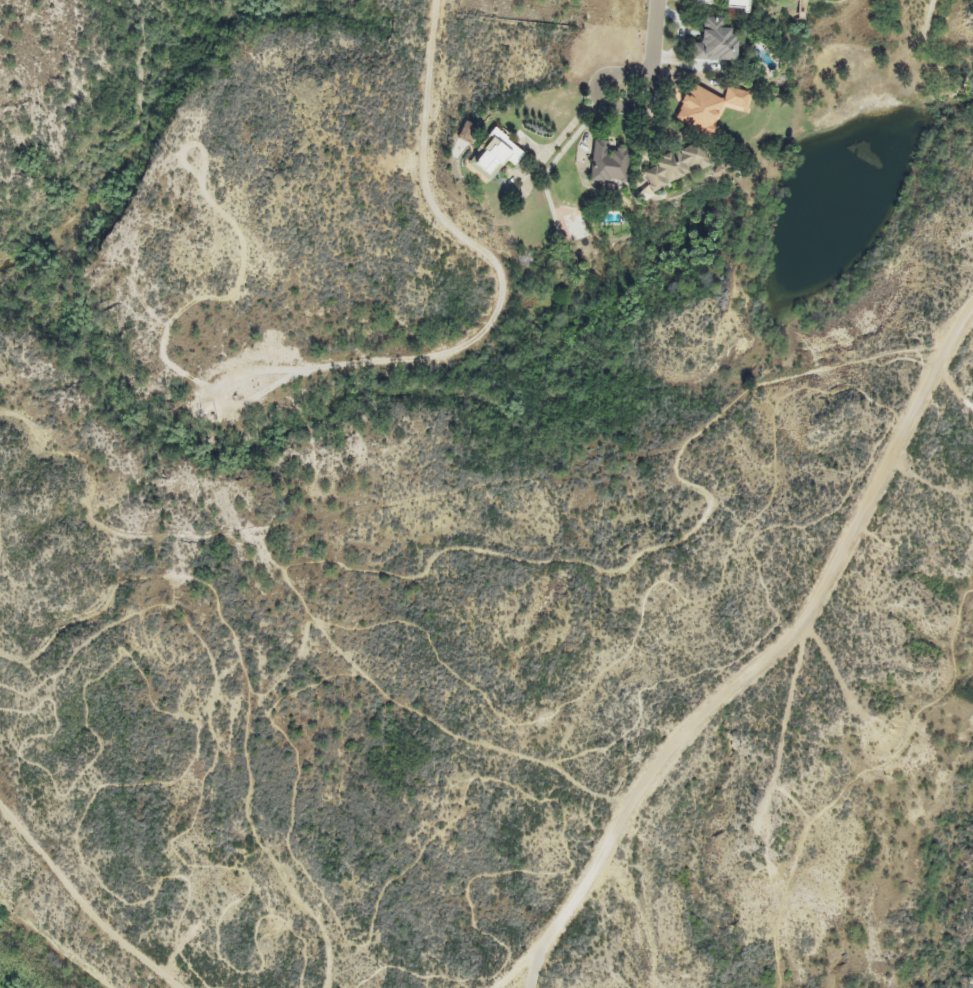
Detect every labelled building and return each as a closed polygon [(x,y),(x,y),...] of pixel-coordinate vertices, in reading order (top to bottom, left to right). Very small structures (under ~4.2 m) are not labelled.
[(736,60),(736,37),(727,36),(728,17),(702,16),(701,40),(692,39),(691,58),(736,60)] [(747,111),(751,91),(726,86),(724,94),(692,87),(690,94),(681,92),(674,126),(715,133),(720,106),(747,111)] [(610,141),(593,139),(589,180),(626,184),(630,150),(610,147),(610,141)] [(642,170),(648,186),(637,190),(638,193),(709,168),(700,142),(653,158),(656,165),(642,170)]
